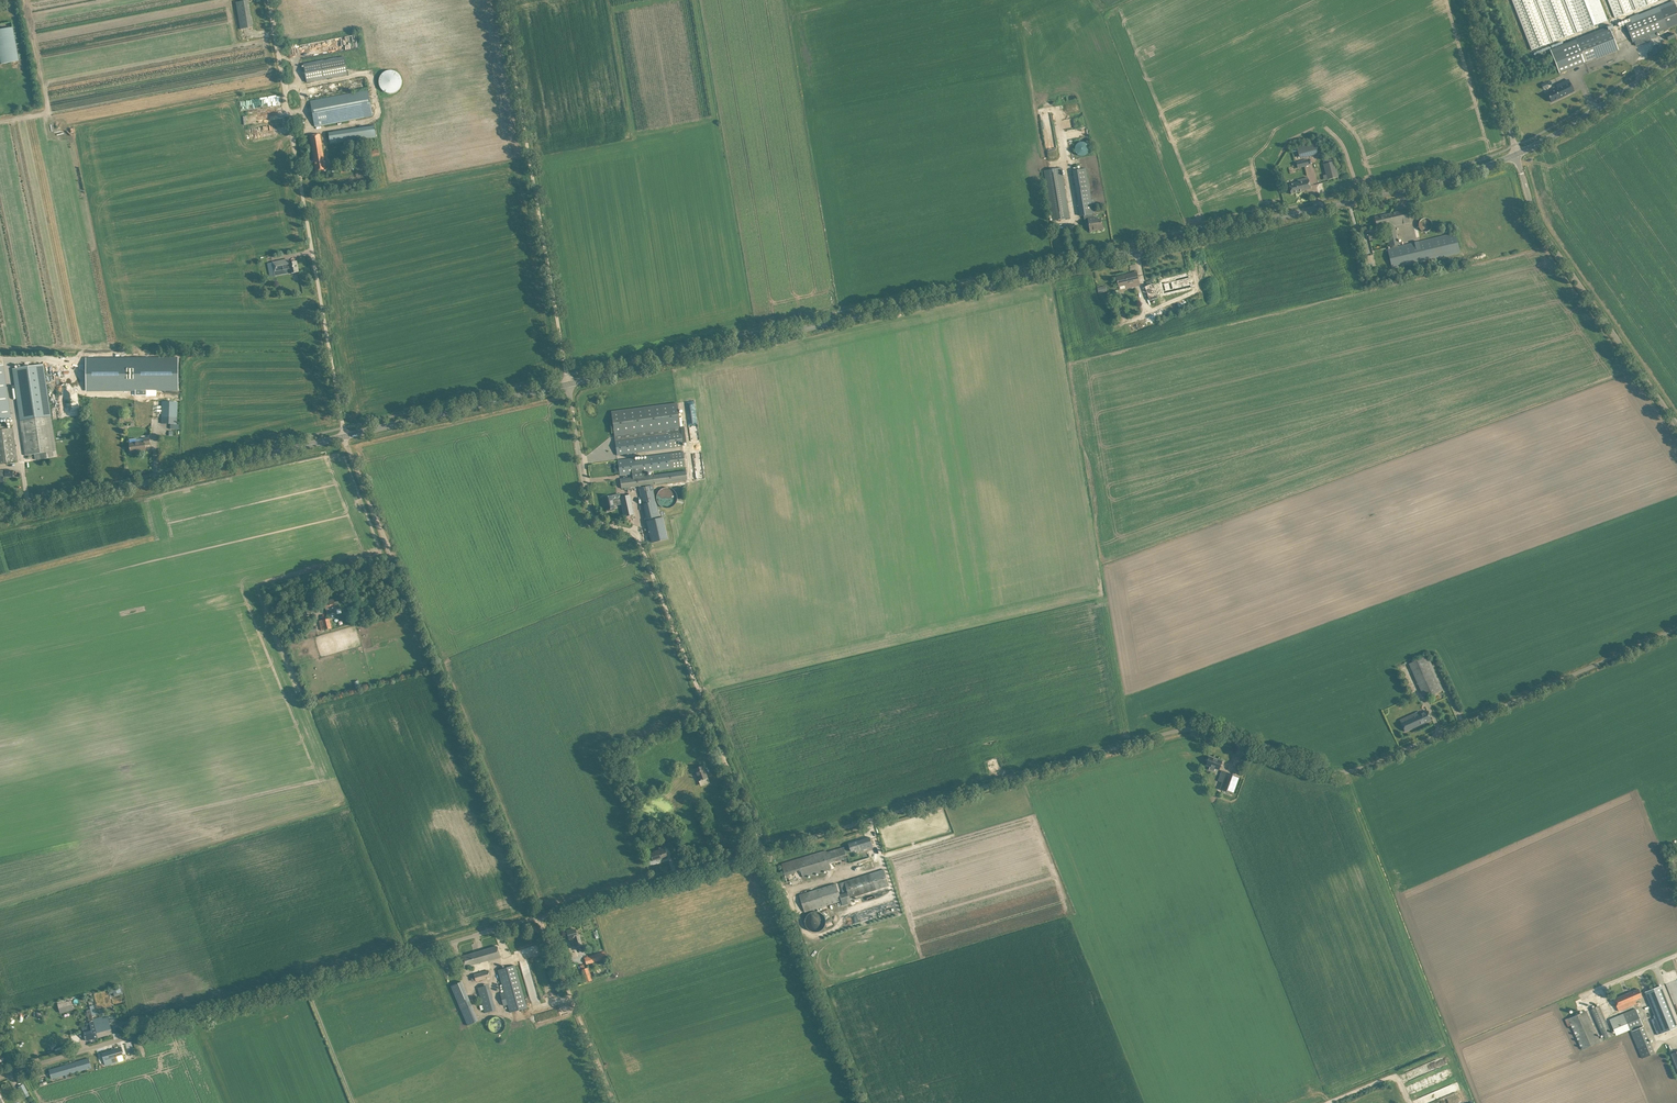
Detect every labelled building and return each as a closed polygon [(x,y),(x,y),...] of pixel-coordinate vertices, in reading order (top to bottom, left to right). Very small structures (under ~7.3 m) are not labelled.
[(240,2),(236,2),(241,29),(253,27),(248,0),(240,0),(240,2)] [(1532,51),(1575,34),(1581,31),(1608,21),(1600,0),(1512,0),(1532,51)] [(1657,1),(1657,0),(1608,0),(1615,18),(1633,10),(1638,8),(1657,1)] [(1634,41),(1636,46),(1651,40),(1649,35),(1664,29),(1668,28),(1676,24),(1676,7),(1675,1),(1649,11),(1650,14),(1634,20),(1631,22),(1627,23),(1626,24),(1631,37),(1633,42),(1634,41)] [(2,64),(18,61),(12,28),(0,30),(0,54),(2,64)] [(1577,43),(1585,63),(1618,50),(1610,30),(1577,43)] [(1583,64),(1575,43),(1551,53),(1559,73),(1583,64)] [(344,57),(309,63),(303,64),(307,82),(347,75),(344,57)] [(378,81),(378,82),(378,83),(378,84),(379,85),(379,86),(379,87),(380,88),(381,89),(382,90),(383,91),(384,92),(385,92),(386,93),(387,93),(388,93),(389,93),(390,93),(391,93),(392,93),(393,93),(394,93),(395,92),(396,92),(397,91),(398,90),(399,89),(400,88),(400,87),(401,86),(401,85),(401,84),(401,83),(402,82),(402,81),(402,80),(401,79),(401,78),(401,77),(400,77),(400,76),(399,75),(399,74),(398,73),(397,73),(396,72),(395,71),(394,71),(393,70),(392,70),(391,70),(390,70),(389,70),(388,70),(387,71),(386,71),(385,71),(384,72),(383,72),(382,73),(382,74),(381,74),(380,75),(380,76),(379,77),(379,78),(379,79),(378,80),(378,81)] [(1547,93),(1551,102),(1574,91),(1568,80),(1556,85),(1558,88),(1547,93)] [(368,90),(316,100),(310,101),(315,126),(373,115),(368,90)] [(239,101),(240,109),(257,106),(256,99),(239,101)] [(374,126),(365,127),(345,130),(346,132),(328,135),(330,144),(376,137),(374,126)] [(320,134),(315,135),(310,136),(316,172),(321,171),(326,170),(320,134)] [(1075,148),(1075,149),(1075,150),(1075,151),(1076,152),(1076,153),(1077,153),(1077,154),(1078,155),(1080,155),(1080,156),(1081,156),(1083,156),(1084,155),(1085,155),(1086,154),(1087,154),(1087,153),(1088,153),(1088,152),(1089,151),(1089,150),(1089,149),(1089,148),(1089,147),(1088,146),(1088,145),(1088,144),(1087,144),(1086,143),(1085,143),(1084,142),(1083,142),(1082,142),(1081,142),(1080,142),(1079,142),(1078,143),(1077,144),(1076,145),(1076,146),(1075,146),(1075,147),(1075,148)] [(1297,148),(1300,157),(1317,153),(1315,144),(1297,148)] [(1324,161),(1324,165),(1328,180),(1338,177),(1335,162),(1334,163),(1333,159),(1324,161)] [(1044,171),(1052,215),(1053,224),(1056,224),(1056,220),(1070,218),(1069,212),(1061,168),(1044,171)] [(1073,171),(1075,181),(1081,216),(1094,214),(1088,178),(1086,169),(1073,171)] [(1289,184),(1291,194),(1311,189),(1309,179),(1308,179),(1308,177),(1303,179),(1304,181),(1289,184)] [(1407,210),(1375,217),(1376,223),(1377,226),(1384,225),(1384,228),(1386,228),(1390,246),(1392,246),(1392,248),(1388,249),(1392,269),(1452,255),(1460,253),(1455,233),(1447,235),(1398,246),(1398,245),(1399,244),(1395,226),(1409,222),(1408,215),(1407,210)] [(1088,218),(1089,226),(1090,231),(1103,229),(1101,219),(1096,220),(1095,217),(1088,218)] [(1419,225),(1419,226),(1419,227),(1419,228),(1420,228),(1420,229),(1421,230),(1422,231),(1423,231),(1424,231),(1425,232),(1426,232),(1427,231),(1428,231),(1429,231),(1429,230),(1430,230),(1430,229),(1431,229),(1431,228),(1431,227),(1432,227),(1432,226),(1432,225),(1432,224),(1431,223),(1431,222),(1430,221),(1430,220),(1429,220),(1428,219),(1427,219),(1426,219),(1425,219),(1424,219),(1423,219),(1422,219),(1421,220),(1421,221),(1420,221),(1420,222),(1419,222),(1419,223),(1419,224),(1419,225)] [(297,261),(295,261),(288,263),(287,259),(272,262),(274,272),(288,269),(289,274),(299,272),(297,261)] [(1116,277),(1118,283),(1119,286),(1127,284),(1128,288),(1140,285),(1137,272),(1116,277)] [(1188,272),(1153,281),(1152,280),(1146,282),(1148,286),(1145,287),(1150,301),(1164,296),(1192,289),(1188,272)] [(1113,292),(1115,302),(1122,300),(1120,290),(1113,292)] [(178,358),(86,359),(86,390),(135,390),(135,395),(147,395),(146,390),(178,390),(178,358)] [(12,369),(20,420),(25,455),(37,454),(37,460),(57,457),(51,415),(44,364),(12,369)] [(11,418),(3,365),(0,366),(0,420),(11,418)] [(162,402),(161,423),(177,424),(178,402),(162,402)] [(683,446),(682,443),(686,442),(684,426),(683,427),(681,414),(683,413),(682,409),(678,410),(677,403),(611,411),(617,455),(683,446)] [(17,461),(13,428),(8,429),(7,423),(0,424),(0,463),(17,461)] [(150,444),(149,439),(149,438),(143,438),(144,441),(130,443),(130,448),(130,449),(131,452),(145,450),(145,445),(150,444)] [(623,459),(618,460),(620,475),(632,473),(632,477),(620,479),(621,488),(627,487),(687,480),(686,470),(644,476),(644,472),(686,466),(684,451),(669,453),(646,456),(646,459),(634,461),(633,458),(623,459)] [(639,488),(643,504),(646,516),(647,521),(652,543),(668,539),(663,517),(660,518),(656,501),(652,485),(639,488)] [(656,497),(656,498),(656,499),(656,500),(657,501),(657,502),(658,503),(658,504),(659,504),(659,505),(660,506),(661,506),(662,507),(663,508),(664,508),(665,508),(666,508),(667,508),(668,508),(669,508),(670,507),(671,507),(672,507),(673,506),(674,505),(675,504),(675,503),(676,503),(676,502),(676,501),(677,500),(677,499),(677,498),(677,497),(677,496),(676,495),(676,494),(676,493),(675,492),(674,491),(674,490),(673,490),(672,489),(671,488),(670,488),(669,488),(668,488),(667,488),(666,488),(665,488),(664,488),(663,488),(662,489),(661,489),(660,490),(659,491),(658,492),(658,493),(657,494),(657,495),(656,496),(656,497)] [(630,495),(622,496),(620,497),(620,499),(613,500),(612,495),(603,497),(603,502),(605,502),(607,512),(614,510),(614,506),(622,504),(624,516),(634,514),(633,509),(630,495)] [(338,601),(334,602),(333,600),(325,602),(327,610),(326,610),(327,615),(337,613),(336,609),(340,608),(338,601)] [(315,626),(305,628),(303,621),(300,622),(302,630),(305,629),(306,634),(317,632),(315,626)] [(1409,664),(1424,698),(1440,691),(1425,657),(1409,664)] [(1418,712),(1400,720),(1405,732),(1431,720),(1427,711),(1419,715),(1418,712)] [(1210,766),(1209,769),(1214,771),(1215,768),(1219,770),(1222,761),(1209,757),(1206,765),(1210,766)] [(703,765),(698,767),(694,769),(699,781),(707,778),(703,765)] [(1220,789),(1233,794),(1238,782),(1240,777),(1222,770),(1218,781),(1223,783),(1220,789)] [(849,844),(851,849),(851,852),(855,850),(856,852),(873,846),(871,837),(849,844)] [(782,864),(783,869),(787,882),(831,869),(830,863),(847,857),(844,847),(827,852),(826,851),(782,864)] [(663,861),(663,859),(667,857),(664,849),(654,852),(650,854),(652,858),(649,859),(651,865),(663,861)] [(879,856),(872,859),(860,863),(863,871),(881,865),(879,856)] [(850,898),(853,897),(889,886),(884,869),(845,882),(840,883),(843,894),(840,895),(837,884),(800,895),(805,912),(842,901),(843,905),(852,903),(850,898)] [(805,921),(805,922),(805,923),(805,924),(806,924),(806,925),(806,926),(807,927),(807,928),(808,928),(808,929),(809,930),(810,930),(810,931),(811,931),(812,932),(813,932),(814,932),(815,932),(816,932),(817,932),(818,932),(819,932),(820,931),(821,931),(821,930),(822,930),(823,929),(824,928),(824,927),(825,926),(826,925),(826,924),(826,923),(826,922),(826,921),(826,920),(826,919),(825,918),(825,917),(824,916),(824,915),(823,915),(822,914),(822,913),(821,913),(820,912),(819,912),(818,912),(817,911),(816,911),(815,911),(814,912),(813,912),(812,912),(811,912),(810,913),(809,914),(808,914),(808,915),(807,916),(807,917),(806,917),(806,918),(806,919),(805,920),(805,921)] [(577,936),(577,935),(575,929),(572,930),(572,929),(567,931),(570,942),(574,941),(576,947),(582,945),(579,935),(577,936)] [(461,956),(463,962),(464,967),(500,957),(497,946),(461,956)] [(605,951),(584,958),(586,965),(608,958),(605,951)] [(581,974),(583,973),(586,982),(592,980),(587,968),(585,968),(583,964),(580,966),(578,967),(579,970),(580,970),(581,974)] [(503,1006),(508,1004),(510,1012),(527,1008),(515,965),(498,970),(504,992),(500,993),(503,1006)] [(474,974),(476,981),(490,977),(488,970),(474,974)] [(1666,984),(1672,1000),(1676,998),(1676,980),(1666,984)] [(478,1021),(461,981),(451,986),(467,1025),(478,1021)] [(1647,997),(1654,1016),(1653,1016),(1654,1019),(1651,1020),(1657,1035),(1673,1029),(1676,1027),(1676,1024),(1661,986),(1645,992),(1647,997)] [(121,987),(113,989),(115,996),(123,994),(121,987)] [(485,1013),(488,1012),(489,1017),(497,1014),(490,989),(479,992),(485,1013)] [(1638,989),(1613,999),(1618,1011),(1636,1003),(1635,1000),(1642,997),(1638,989)] [(71,1001),(58,1004),(60,1013),(73,1009),(71,1001)] [(1598,1039),(1588,1016),(1586,1011),(1568,1019),(1582,1050),(1604,1040),(1604,1039),(1612,1036),(1599,1005),(1591,1009),(1603,1037),(1598,1039)] [(1610,1019),(1616,1035),(1630,1029),(1638,1048),(1650,1043),(1635,1009),(1610,1019)] [(536,1021),(547,1019),(547,1012),(535,1014),(536,1021)] [(495,1033),(497,1033),(499,1033),(501,1032),(503,1030),(504,1028),(505,1026),(505,1024),(504,1022),(504,1020),(502,1019),(501,1017),(499,1016),(496,1016),(494,1016),(492,1017),(491,1018),(489,1020),(488,1022),(488,1024),(488,1026),(489,1028),(490,1030),(491,1032),(493,1033),(495,1033)] [(93,1021),(98,1038),(113,1034),(108,1017),(100,1019),(99,1017),(95,1018),(95,1021),(93,1021)] [(93,1021),(90,1022),(92,1029),(84,1031),(85,1035),(86,1041),(98,1038),(93,1021)] [(102,1053),(103,1058),(105,1065),(124,1059),(121,1047),(102,1053)] [(49,1070),(51,1075),(52,1079),(92,1067),(89,1058),(49,1070)] [(19,1087),(23,1095),(28,1092),(24,1084),(19,1087)] [(1425,1102),(1428,1102),(1441,1097),(1438,1090),(1422,1097),(1425,1102)]
